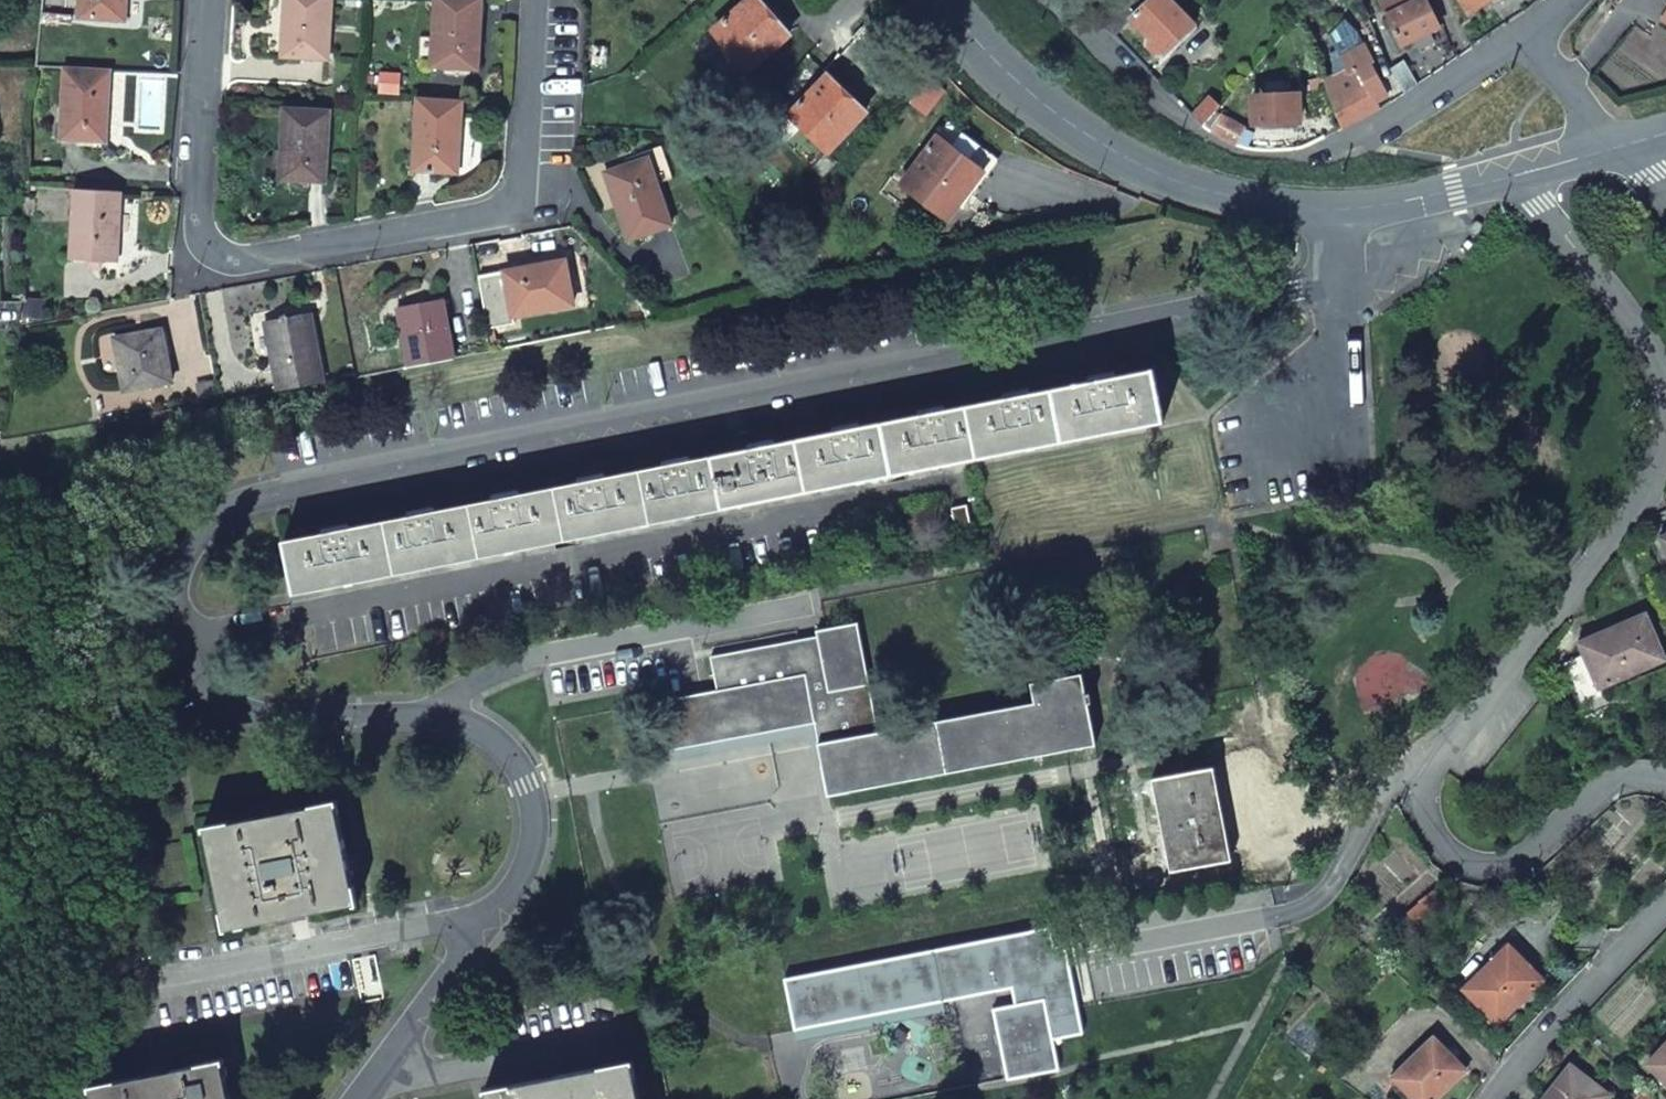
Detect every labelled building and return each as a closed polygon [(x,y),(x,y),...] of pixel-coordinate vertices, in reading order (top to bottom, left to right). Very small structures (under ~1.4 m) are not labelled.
[(77,18),(123,20),(125,0),(79,0),(77,18)] [(281,55),(328,57),(330,0),(284,0),(281,55)] [(480,0),(432,0),(430,69),(477,71),(480,0)] [(787,37),(769,17),(754,0),(747,0),(710,33),(747,72),(787,37)] [(1165,0),(1143,0),(1132,12),(1121,1),(1122,0),(1111,0),(1093,18),(1110,35),(1127,18),(1160,51),(1188,24),(1165,0)] [(1384,13),(1399,42),(1411,36),(1416,45),(1433,37),(1428,27),(1438,22),(1426,0),(1408,0),(1384,13)] [(66,65),(63,135),(106,138),(111,67),(66,65)] [(1411,68),(1395,78),(1403,91),(1419,80),(1411,68)] [(788,117),(829,152),(863,113),(843,95),(823,77),(788,117)] [(1359,117),(1384,103),(1376,90),(1352,104),(1359,117)] [(1272,121),(1290,120),(1295,93),(1248,96),(1251,123),(1260,122),(1260,126),(1271,125),(1272,121)] [(458,171),(462,100),(417,97),(414,168),(458,171)] [(1202,99),(1188,116),(1199,127),(1215,108),(1202,99)] [(329,179),(332,108),(285,106),(281,176),(329,179)] [(1205,131),(1227,143),(1234,145),(1239,129),(1215,117),(1205,131)] [(901,184),(948,219),(984,172),(961,154),(938,137),(901,184)] [(604,178),(631,249),(676,232),(648,161),(604,178)] [(77,187),(73,259),(118,261),(123,190),(77,187)] [(477,278),(487,330),(515,325),(514,317),(572,306),(566,263),(477,278)] [(451,356),(441,298),(402,304),(413,364),(451,356)] [(324,380),(312,313),(268,320),(281,388),(324,380)] [(162,329),(115,338),(125,390),(172,381),(162,329)] [(292,594),(955,460),(1161,419),(1151,367),(282,542),(292,594)] [(970,537),(965,506),(948,509),(954,540),(970,537)] [(1658,536),(1665,557),(1665,532),(1658,536)] [(1642,613),(1576,640),(1580,651),(1557,659),(1574,701),(1596,693),(1594,687),(1661,662),(1642,613)] [(857,622),(823,629),(815,631),(816,635),(710,657),(716,692),(659,704),(669,753),(812,725),(817,747),(828,798),(1094,745),(1087,701),(1091,700),(1089,689),(1084,690),(1081,673),(1031,682),(1033,700),(879,731),(857,622)] [(809,748),(817,747),(812,725),(669,753),(671,764),(807,737),(809,748)] [(1170,872),(1232,860),(1215,765),(1152,777),(1170,872)] [(337,801),(330,802),(349,906),(226,927),(227,930),(356,905),(337,801)] [(206,824),(226,927),(349,906),(330,802),(268,813),(206,824)] [(798,1034),(1012,991),(1016,1007),(992,1012),(1007,1084),(1059,1074),(1053,1043),(1084,1037),(1065,946),(1054,948),(1050,930),(787,983),(798,1034)] [(1508,950),(1465,993),(1497,1024),(1540,982),(1508,950)] [(1392,1079),(1412,1098),(1436,1098),(1465,1072),(1434,1039),(1392,1079)] [(1649,1062),(1665,1079),(1665,1045),(1649,1062)] [(92,1086),(95,1098),(232,1098),(224,1060),(92,1086)] [(628,1098),(641,1098),(634,1062),(621,1065),(628,1098)] [(621,1065),(488,1093),(489,1098),(628,1098),(621,1065)] [(1607,1097),(1570,1066),(1544,1098),(1605,1098),(1607,1097)]
